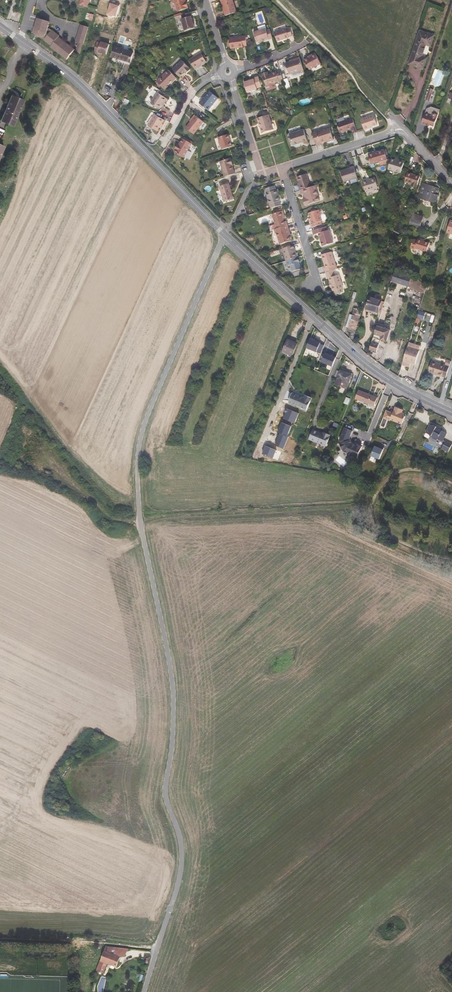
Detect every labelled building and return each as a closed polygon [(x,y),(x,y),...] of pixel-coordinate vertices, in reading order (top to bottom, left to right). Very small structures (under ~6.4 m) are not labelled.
[(178,11),(188,8),(186,1),(185,0),(174,0),(178,11)] [(233,0),(221,0),(226,15),(237,12),(233,0)] [(110,3),(107,15),(116,17),(119,6),(110,3)] [(192,16),(191,12),(182,15),(183,19),(181,19),(185,31),(195,28),(192,16)] [(36,36),(37,36),(38,37),(40,37),(42,37),(45,39),(44,40),(52,46),(51,47),(67,59),(75,50),(60,38),(59,40),(58,39),(59,37),(59,36),(52,30),(50,29),(48,28),(49,26),(45,25),(46,20),(39,19),(38,18),(36,27),(35,28),(34,30),(34,32),(35,34),(36,35),(36,36)] [(135,39),(139,26),(131,24),(127,37),(135,39)] [(88,27),(81,25),(76,42),(79,43),(76,50),(80,53),(82,44),(83,44),(88,27)] [(257,41),(261,40),(264,39),(265,40),(273,38),(270,29),(267,30),(266,28),(259,30),(259,29),(254,30),(257,41)] [(293,35),(290,28),(287,29),(287,28),(274,31),(277,40),(289,37),(289,36),(293,35)] [(434,35),(419,30),(409,63),(423,68),(427,58),(422,56),(426,44),(430,46),(434,35)] [(231,46),(231,47),(237,46),(237,48),(244,47),(244,46),(247,45),(246,36),(230,38),(230,39),(231,46)] [(94,52),(98,53),(98,52),(102,53),(106,54),(110,44),(101,42),(101,43),(98,42),(94,52)] [(130,62),(134,52),(116,47),(113,57),(130,62)] [(201,53),(189,59),(196,70),(202,66),(201,65),(207,62),(201,53)] [(312,57),(310,58),(304,61),(309,70),(321,65),(316,54),(312,56),(312,57)] [(289,74),(304,69),(300,57),(293,59),(294,61),(286,63),(289,74)] [(173,69),(181,78),(185,73),(186,74),(191,70),(190,69),(190,68),(182,60),(173,69)] [(173,83),(177,79),(169,70),(157,81),(166,90),(168,87),(167,86),(172,82),(173,83)] [(266,85),(283,80),(280,70),(272,72),(272,73),(269,74),(268,73),(263,74),(266,85)] [(257,88),(262,86),(259,76),(250,79),(251,80),(244,83),(248,93),(258,89),(257,88)] [(162,105),(167,98),(158,92),(151,104),(160,109),(162,105)] [(219,98),(210,92),(204,99),(203,99),(200,103),(209,111),(219,98)] [(23,100),(11,95),(0,121),(12,126),(23,100)] [(307,96),(301,99),(303,105),(309,102),(307,96)] [(432,115),(433,113),(438,114),(440,109),(431,106),(427,108),(425,113),(432,115)] [(433,129),(438,114),(433,113),(432,115),(425,113),(422,123),(429,126),(431,126),(431,128),(433,129)] [(164,120),(155,114),(148,125),(158,131),(164,120)] [(269,114),(258,118),(263,133),(274,129),(269,114)] [(193,119),(191,122),(186,128),(194,134),(204,122),(195,115),(192,119),(193,119)] [(369,128),(369,127),(377,124),(374,115),(361,119),(364,130),(369,128)] [(353,133),(357,132),(353,118),(337,123),(340,132),(345,131),(345,130),(347,129),(347,130),(351,129),(353,133)] [(330,127),(313,132),(317,145),(320,144),(320,143),(327,141),(327,142),(334,140),(330,127)] [(307,140),(304,130),(290,134),(294,145),(307,140)] [(230,139),(229,133),(218,137),(222,149),(233,146),(231,141),(230,141),(229,139),(230,139)] [(184,158),(193,142),(185,137),(180,145),(178,144),(176,149),(177,150),(176,153),(184,158)] [(384,150),(376,152),(374,153),(374,152),(368,154),(372,164),(387,159),(386,155),(384,150)] [(234,174),(232,165),(231,163),(233,163),(231,158),(219,162),(224,177),(234,174)] [(404,162),(395,160),(391,159),(388,168),(401,172),(404,162)] [(349,180),(357,178),(354,166),(350,167),(350,168),(340,171),(344,182),(349,180)] [(417,187),(420,176),(408,172),(405,181),(412,183),(411,186),(417,187)] [(299,185),(300,190),(311,187),(307,174),(297,177),(300,185),(299,185)] [(378,188),(375,178),(363,181),(366,191),(378,188)] [(231,193),(232,193),(229,183),(219,187),(224,202),(233,199),(231,193)] [(435,187),(422,183),(418,196),(436,202),(438,195),(437,195),(439,189),(435,188),(435,187)] [(302,194),(303,194),(305,193),(306,198),(304,198),(303,199),(305,206),(320,201),(316,190),(315,185),(311,187),(300,190),(302,194)] [(265,189),(272,208),(281,205),(278,196),(280,196),(278,189),(276,190),(275,186),(265,189)] [(270,226),(272,230),(275,230),(288,225),(286,221),(285,222),(284,218),(283,216),(285,215),(283,211),(282,211),(281,209),(277,210),(277,212),(273,214),(276,224),(270,226)] [(309,213),(310,217),(311,220),(312,224),(311,224),(312,228),(322,224),(321,221),(323,221),(319,209),(309,213)] [(420,229),(422,220),(412,216),(409,226),(420,229)] [(291,241),(289,234),(287,230),(289,229),(288,225),(275,230),(276,234),(277,233),(281,244),(291,241)] [(327,230),(326,226),(313,230),(314,235),(319,233),(323,246),(334,243),(329,230),(327,230)] [(418,239),(417,240),(413,239),(411,248),(415,249),(416,248),(427,251),(429,243),(418,239)] [(294,245),(283,248),(283,251),(288,266),(299,262),(294,245)] [(331,251),(324,254),(325,258),(323,258),(326,268),(325,268),(326,272),(333,270),(334,270),(333,266),(336,265),(331,251)] [(331,282),(330,283),(331,287),(333,291),(334,291),(336,290),(337,294),(343,292),(342,288),(343,288),(339,275),(335,276),(333,270),(326,272),(328,278),(330,278),(331,282)] [(411,277),(395,271),(391,282),(408,287),(411,277)] [(411,277),(408,287),(424,294),(427,286),(412,275),(411,277)] [(378,313),(380,306),(382,300),(370,297),(367,308),(371,310),(370,312),(377,315),(378,313)] [(353,315),(351,314),(347,327),(349,328),(348,330),(352,331),(350,338),(353,339),(362,311),(358,310),(358,309),(355,308),(353,315)] [(424,319),(426,312),(419,310),(417,318),(424,319)] [(376,329),(370,351),(377,353),(380,341),(386,343),(390,331),(377,327),(376,329)] [(311,338),(307,348),(321,354),(324,345),(321,344),(321,343),(311,338)] [(282,351),(293,356),(298,344),(287,339),(282,351)] [(409,343),(408,348),(419,351),(420,346),(409,343)] [(419,351),(408,348),(402,366),(409,369),(410,364),(411,363),(415,364),(419,351)] [(332,367),(336,358),(331,356),(329,355),(329,354),(326,352),(322,362),(332,367)] [(449,366),(445,365),(432,361),(429,371),(435,373),(437,374),(437,375),(446,378),(449,366)] [(335,384),(346,388),(352,375),(341,370),(335,384)] [(359,390),(355,398),(374,406),(377,397),(359,390)] [(308,410),(308,409),(312,398),(305,395),(304,398),(292,393),(288,402),(308,410)] [(294,424),(299,413),(288,408),(283,419),(294,424)] [(398,421),(403,424),(405,418),(404,415),(402,414),(404,411),(396,408),(393,414),(386,411),(383,418),(390,421),(390,420),(397,423),(398,421)] [(280,433),(287,436),(291,426),(282,423),(278,433),(280,433)] [(443,442),(447,433),(442,431),(443,429),(436,426),(436,427),(433,426),(430,425),(426,433),(432,436),(431,437),(438,441),(438,439),(443,442)] [(324,430),(314,426),(310,436),(327,443),(332,432),(325,429),(324,430)] [(352,431),(344,428),(339,441),(340,444),(338,445),(341,451),(343,450),(344,452),(347,454),(347,455),(348,458),(352,457),(358,460),(361,452),(360,452),(362,446),(357,444),(356,446),(351,444),(350,440),(349,440),(352,431)] [(280,433),(275,445),(284,449),(289,437),(287,436),(280,433)] [(442,449),(449,452),(451,445),(451,443),(445,440),(442,449)] [(266,446),(262,454),(273,458),(276,450),(266,446)] [(379,459),(384,448),(380,446),(380,448),(375,446),(371,455),(379,459)] [(125,957),(129,948),(106,946),(105,950),(101,961),(100,960),(96,970),(96,971),(104,973),(108,963),(117,966),(121,957),(125,957)]
